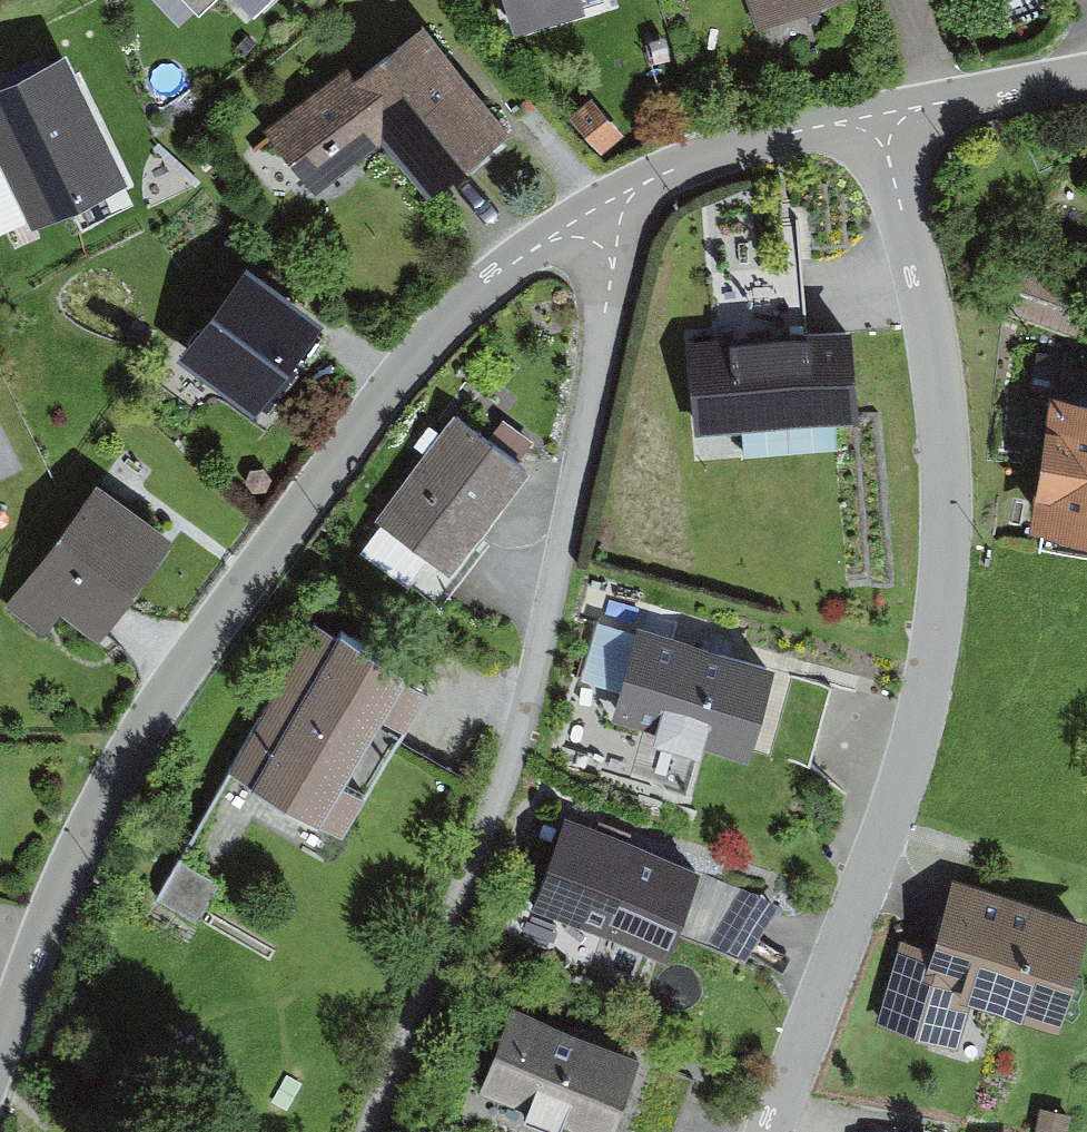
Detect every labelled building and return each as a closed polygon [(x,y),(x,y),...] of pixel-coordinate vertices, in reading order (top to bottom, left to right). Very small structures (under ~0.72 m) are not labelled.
[(200,20),(222,0),(181,0),(200,20)] [(252,23),(277,0),(230,0),(252,23)] [(514,36),(584,15),(579,0),(503,0),(514,36)] [(758,30),(841,0),(747,0),(758,30)] [(428,200),(509,135),(424,29),(360,80),(351,68),(268,134),(317,196),(383,144),(428,200)] [(69,47),(0,80),(0,169),(32,236),(136,187),(69,47)] [(591,99),(570,117),(602,155),(623,136),(591,99)] [(712,345),(806,338),(800,258),(706,265),(712,345)] [(1024,274),(1009,313),(1074,338),(1086,306),(1086,299),(1024,274)] [(315,332),(248,279),(185,359),(251,412),(315,332)] [(859,423),(852,335),(806,338),(712,345),(689,347),(696,435),(859,423)] [(1057,401),(1033,533),(1086,542),(1086,406),(1057,401)] [(485,443),(456,421),(379,523),(384,527),(363,555),(409,589),(429,562),(449,577),(525,474),(515,467),(532,445),(501,421),(485,443)] [(175,542),(107,490),(20,604),(48,625),(60,609),(100,640),(175,542)] [(594,675),(625,680),(636,604),(605,600),(594,675)] [(429,699),(320,631),(230,774),(338,842),(363,802),(343,789),(383,726),(404,739),(429,699)] [(772,673),(642,634),(616,720),(658,733),(654,748),(700,763),(705,746),(747,759),(750,748),(772,673)] [(829,690),(772,673),(750,748),(807,765),(829,690)] [(404,739),(383,726),(343,789),(363,802),(456,856),(479,785),(404,739)] [(701,874),(568,823),(534,911),(667,962),(679,933),(701,874)] [(177,862),(156,898),(197,921),(218,885),(177,862)] [(778,904),(701,874),(679,933),(745,962),(778,904)] [(1056,1024),(1084,926),(957,890),(940,952),(907,943),(884,1023),(948,1041),(961,997),(1056,1024)] [(514,1012),(481,1094),(528,1113),(523,1123),(544,1131),(558,1131),(560,1125),(577,1131),(612,1131),(640,1062),(514,1012)] [(640,1062),(612,1131),(673,1131),(692,1083),(640,1062)] [(1040,1110),(1035,1131),(1068,1131),(1072,1117),(1040,1110)]
